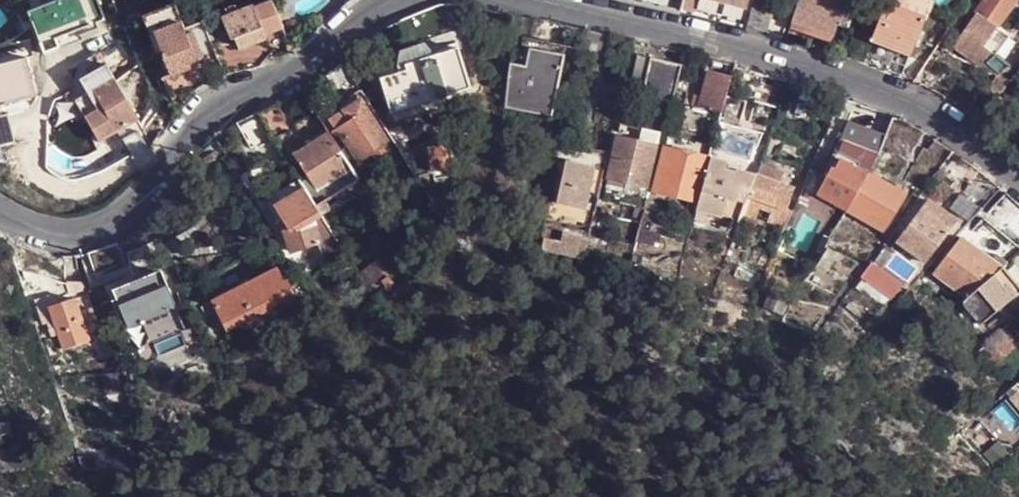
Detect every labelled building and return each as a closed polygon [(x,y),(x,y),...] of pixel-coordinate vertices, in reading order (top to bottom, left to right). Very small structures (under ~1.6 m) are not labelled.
[(29,8),(45,50),(61,43),(58,35),(106,16),(100,0),(49,0),(29,8)] [(221,12),(230,35),(233,33),(238,45),(265,34),(264,31),(282,24),(272,0),(252,0),(221,12)] [(774,7),(765,2),(755,0),(754,0),(746,27),(766,33),(767,31),(774,7)] [(834,27),(854,29),(860,7),(834,0),(799,0),(792,21),(833,32),(834,27)] [(908,58),(931,3),(923,0),(888,0),(871,42),(908,58)] [(985,0),(962,33),(981,47),(1015,0),(984,0),(985,0)] [(171,1),(144,13),(152,33),(167,26),(179,21),(171,1)] [(782,35),(788,14),(774,7),(767,31),(782,35)] [(431,40),(421,12),(405,19),(414,46),(431,40)] [(214,15),(202,19),(212,42),(223,38),(214,15)] [(169,73),(197,61),(195,57),(201,55),(191,29),(183,32),(179,21),(167,26),(170,33),(155,40),(169,73)] [(170,33),(167,26),(152,33),(155,40),(170,33)] [(523,38),(520,50),(528,51),(531,39),(523,38)] [(520,50),(512,48),(505,107),(551,116),(565,46),(531,39),(528,51),(520,50)] [(432,50),(425,44),(402,52),(398,68),(400,74),(407,70),(405,65),(435,56),(432,50)] [(1018,68),(1018,47),(1006,64),(1016,72),(1018,68)] [(471,88),(458,49),(435,56),(405,65),(407,70),(400,74),(381,79),(392,113),(471,88)] [(0,61),(0,145),(16,141),(6,102),(38,94),(28,54),(0,61)] [(672,102),(681,65),(638,55),(630,92),(672,102)] [(1007,83),(1016,72),(1006,64),(996,56),(983,71),(1007,83)] [(101,140),(140,117),(108,61),(81,76),(90,91),(77,98),(101,140)] [(388,141),(357,92),(360,91),(342,63),(342,62),(326,75),(347,108),(327,120),(337,134),(339,132),(346,146),(349,144),(358,159),(388,141)] [(759,104),(767,75),(749,71),(740,99),(759,104)] [(720,113),(729,78),(708,74),(699,108),(720,113)] [(258,114),(270,133),(289,127),(279,103),(258,114)] [(258,114),(256,109),(235,122),(250,147),(270,133),(258,114)] [(358,177),(314,110),(294,123),(307,146),(299,152),(297,148),(292,151),(313,186),(306,191),(315,205),(323,200),(358,177)] [(867,167),(886,127),(851,110),(832,150),(867,167)] [(609,179),(648,189),(660,134),(621,124),(609,179)] [(450,178),(445,146),(430,149),(435,180),(450,178)] [(699,203),(709,160),(666,149),(655,191),(699,203)] [(885,170),(892,158),(884,154),(877,165),(885,170)] [(848,211),(869,175),(837,157),(818,194),(848,211)] [(754,178),(725,170),(727,163),(709,160),(699,203),(694,222),(706,225),(709,215),(739,220),(741,214),(747,196),(754,178)] [(590,193),(595,170),(566,162),(557,203),(586,211),(590,193)] [(784,229),(791,213),(786,211),(794,190),(781,185),(785,176),(762,166),(750,196),(747,196),(741,214),(783,232),(784,229)] [(599,196),(605,171),(595,170),(590,193),(599,196)] [(981,210),(1000,188),(982,173),(978,170),(960,192),(972,203),(981,210)] [(885,231),(904,195),(869,175),(848,211),(885,231)] [(645,200),(648,189),(609,179),(606,191),(645,200)] [(340,245),(321,214),(315,205),(306,191),(304,187),(274,205),(282,218),(279,220),(289,251),(317,240),(324,256),(340,245)] [(1018,212),(1018,206),(1005,193),(986,214),(1003,229),(1018,212)] [(926,264),(956,221),(927,200),(897,242),(926,264)] [(807,220),(791,213),(784,229),(806,239),(811,229),(825,235),(834,216),(813,206),(807,220)] [(584,262),(591,235),(562,228),(554,255),(584,262)] [(967,297),(1001,268),(961,238),(935,273),(967,297)] [(829,273),(838,255),(828,249),(818,268),(829,273)] [(79,277),(75,256),(63,256),(66,275),(79,277)] [(389,277),(380,261),(358,274),(367,290),(369,289),(384,280),(389,277)] [(891,301),(902,288),(871,264),(861,278),(891,301)] [(115,287),(119,296),(132,327),(147,321),(152,335),(185,321),(162,267),(115,287)] [(1001,268),(967,297),(966,298),(964,302),(965,306),(981,325),(998,311),(1005,320),(1018,308),(1018,288),(1001,268)] [(298,296),(290,280),(285,282),(278,269),(215,305),(224,319),(232,334),(298,296)] [(132,327),(119,296),(114,298),(127,329),(132,327)] [(49,304),(43,306),(53,336),(59,335),(64,352),(90,343),(77,300),(50,308),(49,304)] [(83,308),(88,323),(98,319),(93,305),(83,308)] [(224,319),(209,328),(217,343),(232,334),(224,319)] [(994,368),(1018,346),(1018,329),(1014,323),(979,353),(994,368)] [(80,467),(95,469),(96,456),(76,456),(80,467)]
